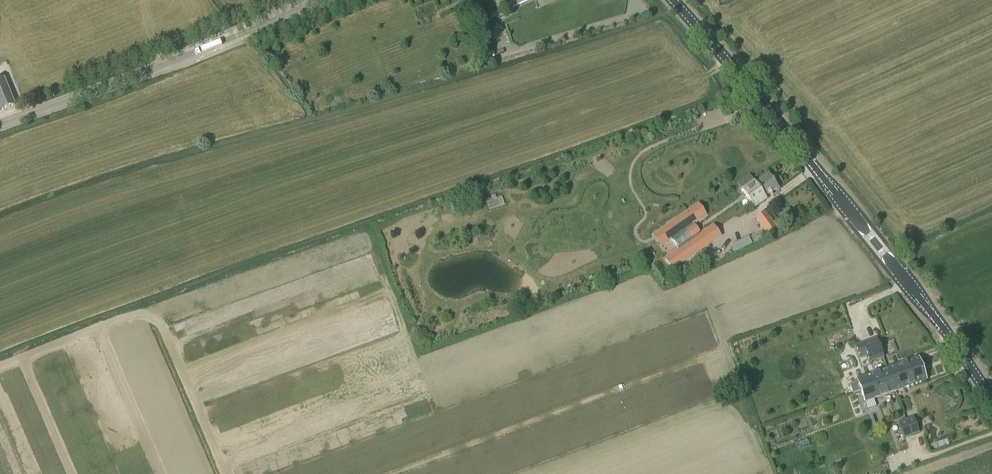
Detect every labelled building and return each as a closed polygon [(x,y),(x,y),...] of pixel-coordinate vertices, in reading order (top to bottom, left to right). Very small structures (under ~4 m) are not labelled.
[(503,8),(512,4),(509,0),(499,0),(503,8)] [(15,105),(4,78),(0,80),(0,111),(15,105)] [(754,208),(767,199),(765,197),(778,188),(769,174),(756,183),(754,181),(742,190),(754,208)] [(506,204),(502,194),(493,197),(494,199),(488,201),(491,210),(506,204)] [(707,215),(699,203),(654,234),(662,245),(672,238),(680,249),(667,258),(673,268),(721,236),(714,226),(700,235),(699,233),(701,232),(696,225),(694,226),(693,224),(707,215)] [(765,212),(755,219),(767,237),(780,228),(776,222),(773,224),(765,212)] [(877,338),(871,340),(877,359),(884,357),(877,338)] [(865,343),(871,362),(877,359),(871,340),(865,343)] [(918,357),(857,380),(865,402),(926,380),(918,357)] [(914,417),(906,420),(912,435),(919,433),(914,417)] [(906,420),(898,423),(904,438),(912,435),(906,420)] [(936,440),(939,448),(949,445),(946,437),(936,440)]
